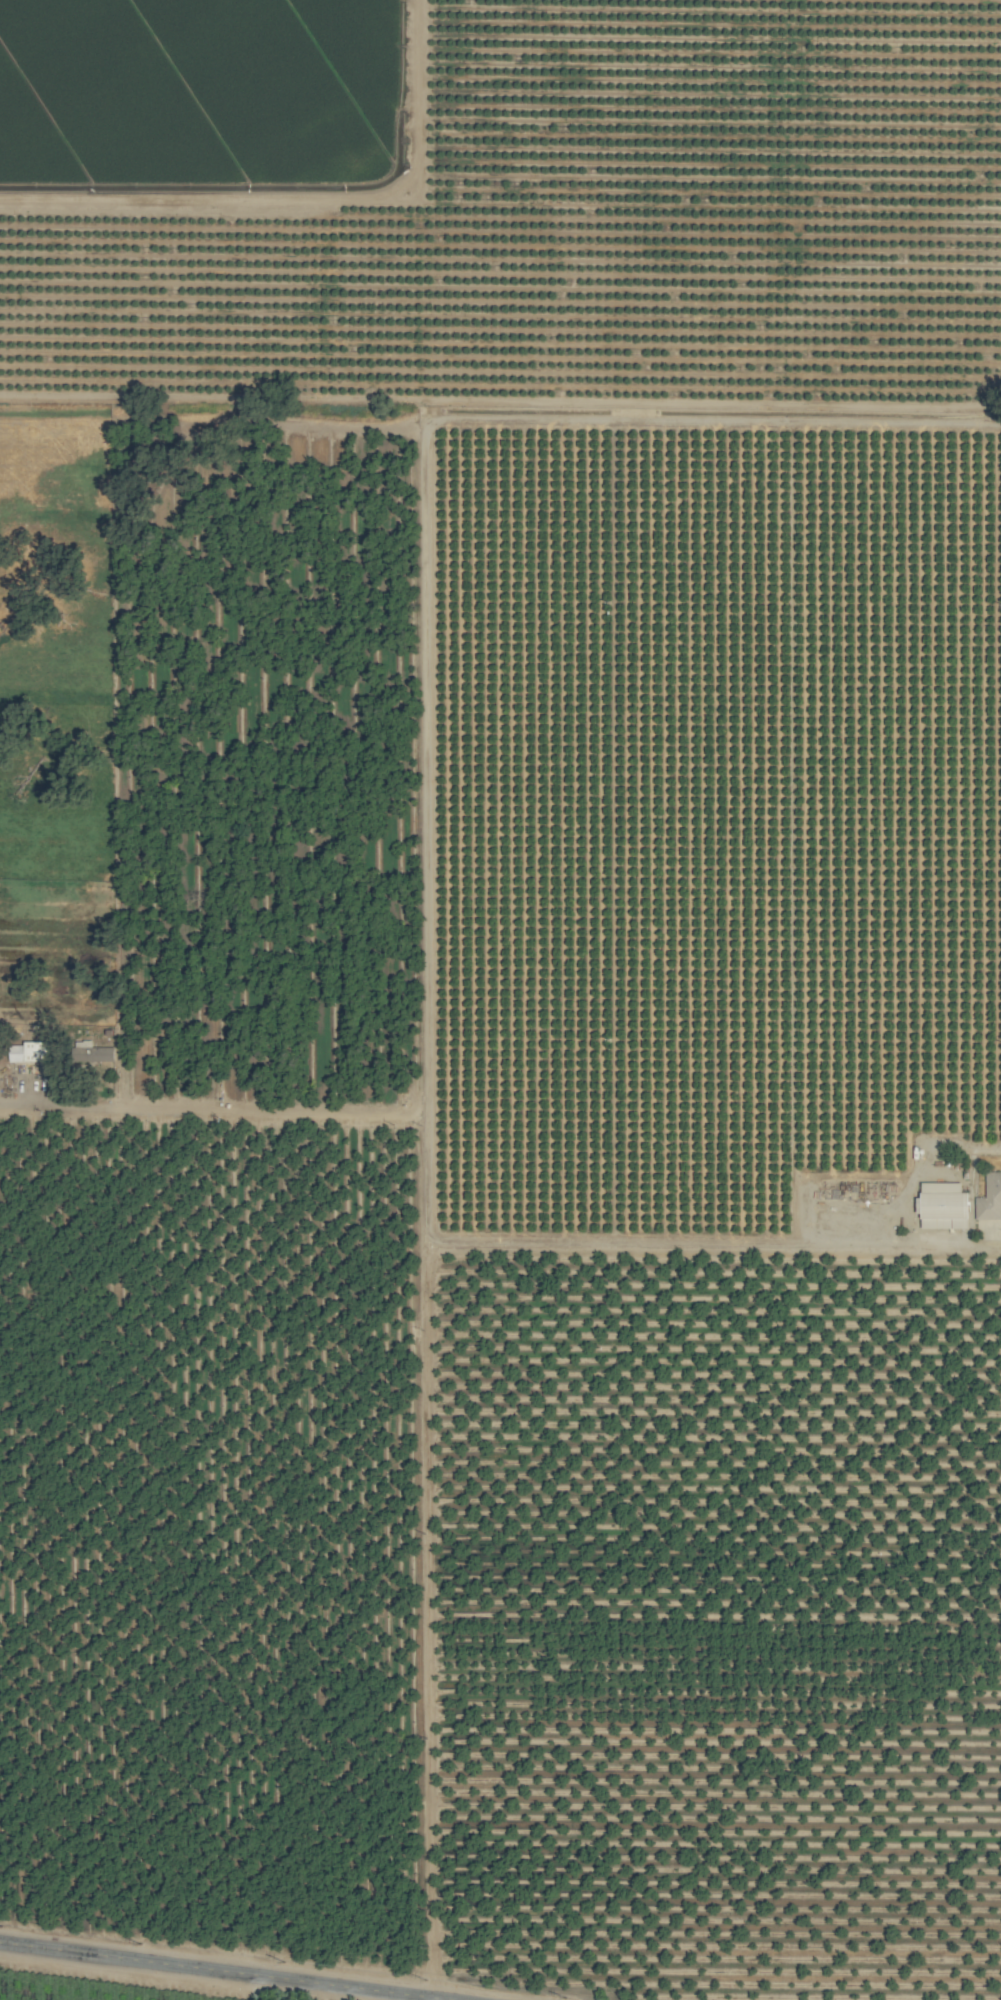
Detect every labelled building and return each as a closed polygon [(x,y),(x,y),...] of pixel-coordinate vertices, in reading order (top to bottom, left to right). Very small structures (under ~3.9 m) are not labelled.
[(9,1062),(49,1061),(49,1043),(9,1043),(9,1062)] [(91,1060),(114,1060),(114,1047),(91,1047),(91,1060)] [(986,1172),(986,1197),(976,1197),(976,1220),(1000,1219),(1000,1171),(986,1172)] [(962,1182),(921,1183),(921,1229),(969,1228),(969,1192),(962,1192),(962,1182)]
